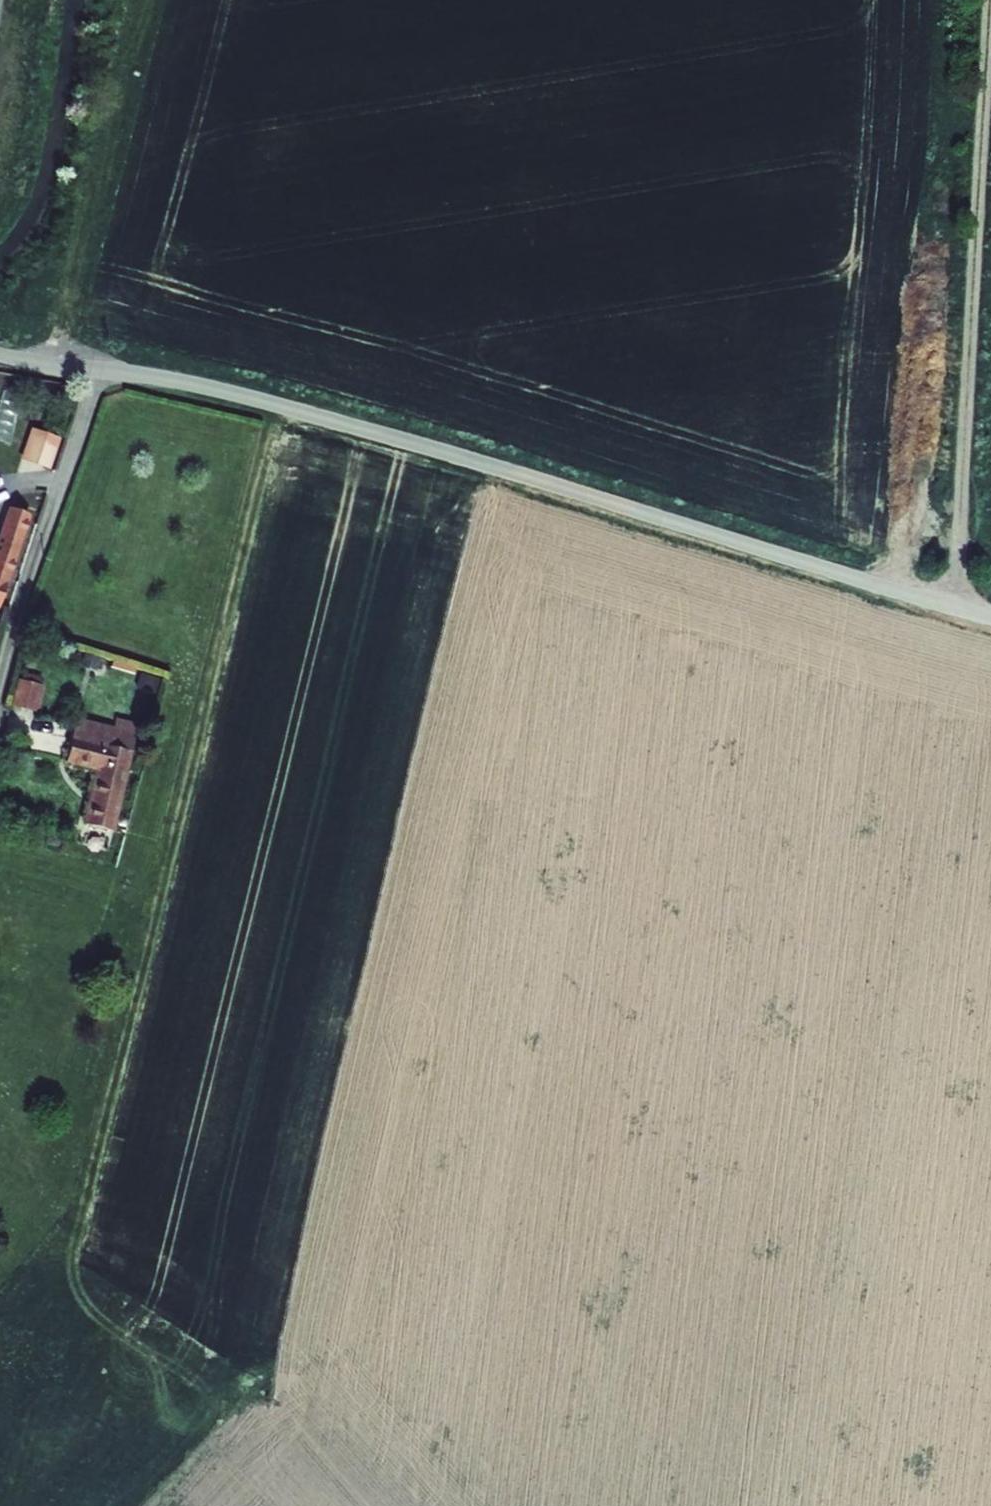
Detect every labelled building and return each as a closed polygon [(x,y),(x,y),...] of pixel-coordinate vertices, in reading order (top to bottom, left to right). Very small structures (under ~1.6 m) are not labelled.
[(19,460),(50,470),(61,438),(30,428),(19,460)] [(11,508),(0,545),(0,564),(13,570),(31,516),(11,508)] [(13,570),(0,564),(0,609),(13,570)] [(104,656),(86,650),(81,666),(98,672),(104,656)] [(18,678),(11,705),(38,713),(46,685),(18,678)] [(132,751),(73,737),(66,762),(97,769),(87,810),(68,805),(64,820),(113,832),(132,751)]
